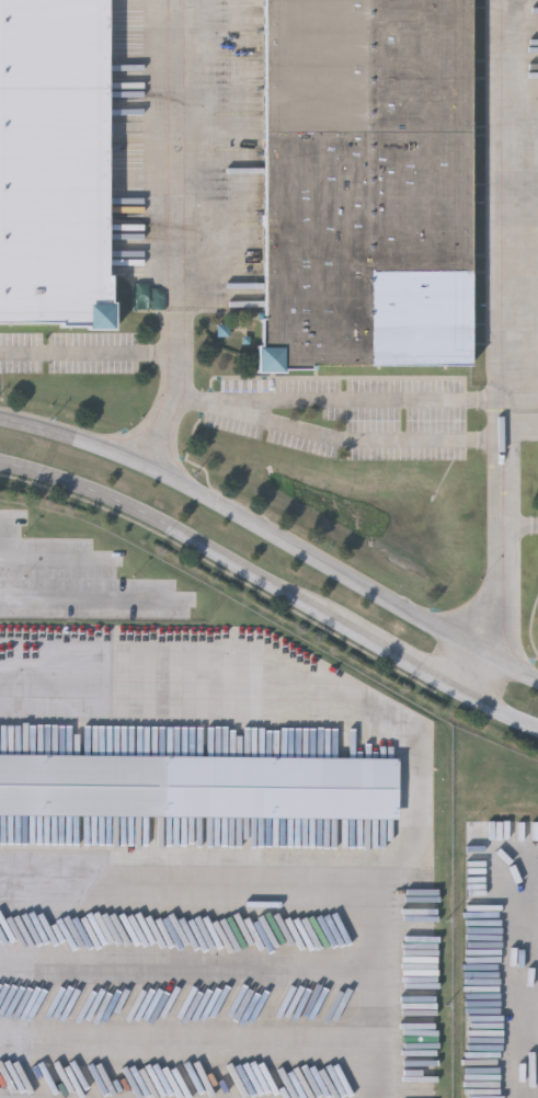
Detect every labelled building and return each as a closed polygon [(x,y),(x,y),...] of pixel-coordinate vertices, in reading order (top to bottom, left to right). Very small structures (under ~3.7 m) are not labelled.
[(113,327),(0,327),(0,0),(112,0),(113,327)] [(262,373),(260,0),(478,0),(480,371),(262,373)] [(398,821),(0,817),(0,757),(399,760),(398,821)]
